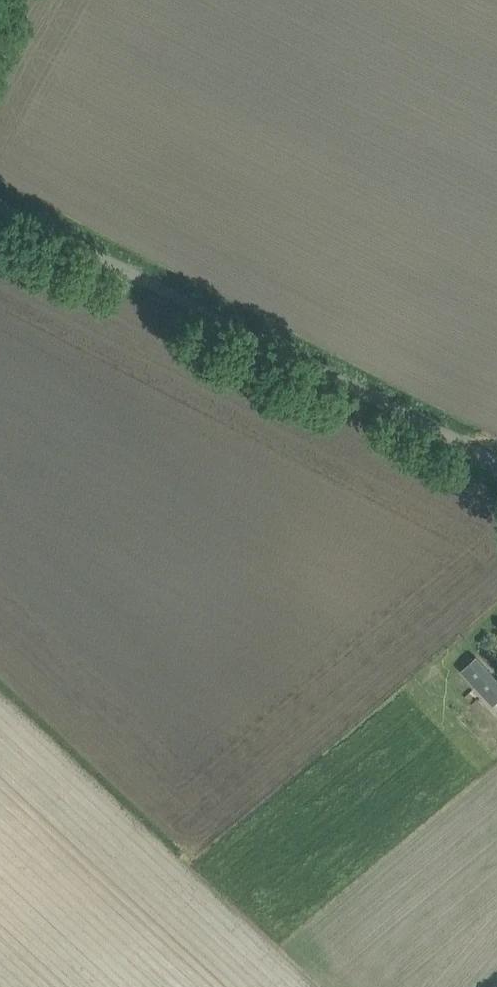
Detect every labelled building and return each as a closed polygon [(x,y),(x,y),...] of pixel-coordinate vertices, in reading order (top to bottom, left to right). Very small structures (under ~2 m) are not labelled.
[(494,704),(496,701),(496,677),(477,656),(462,670),(494,704)]
